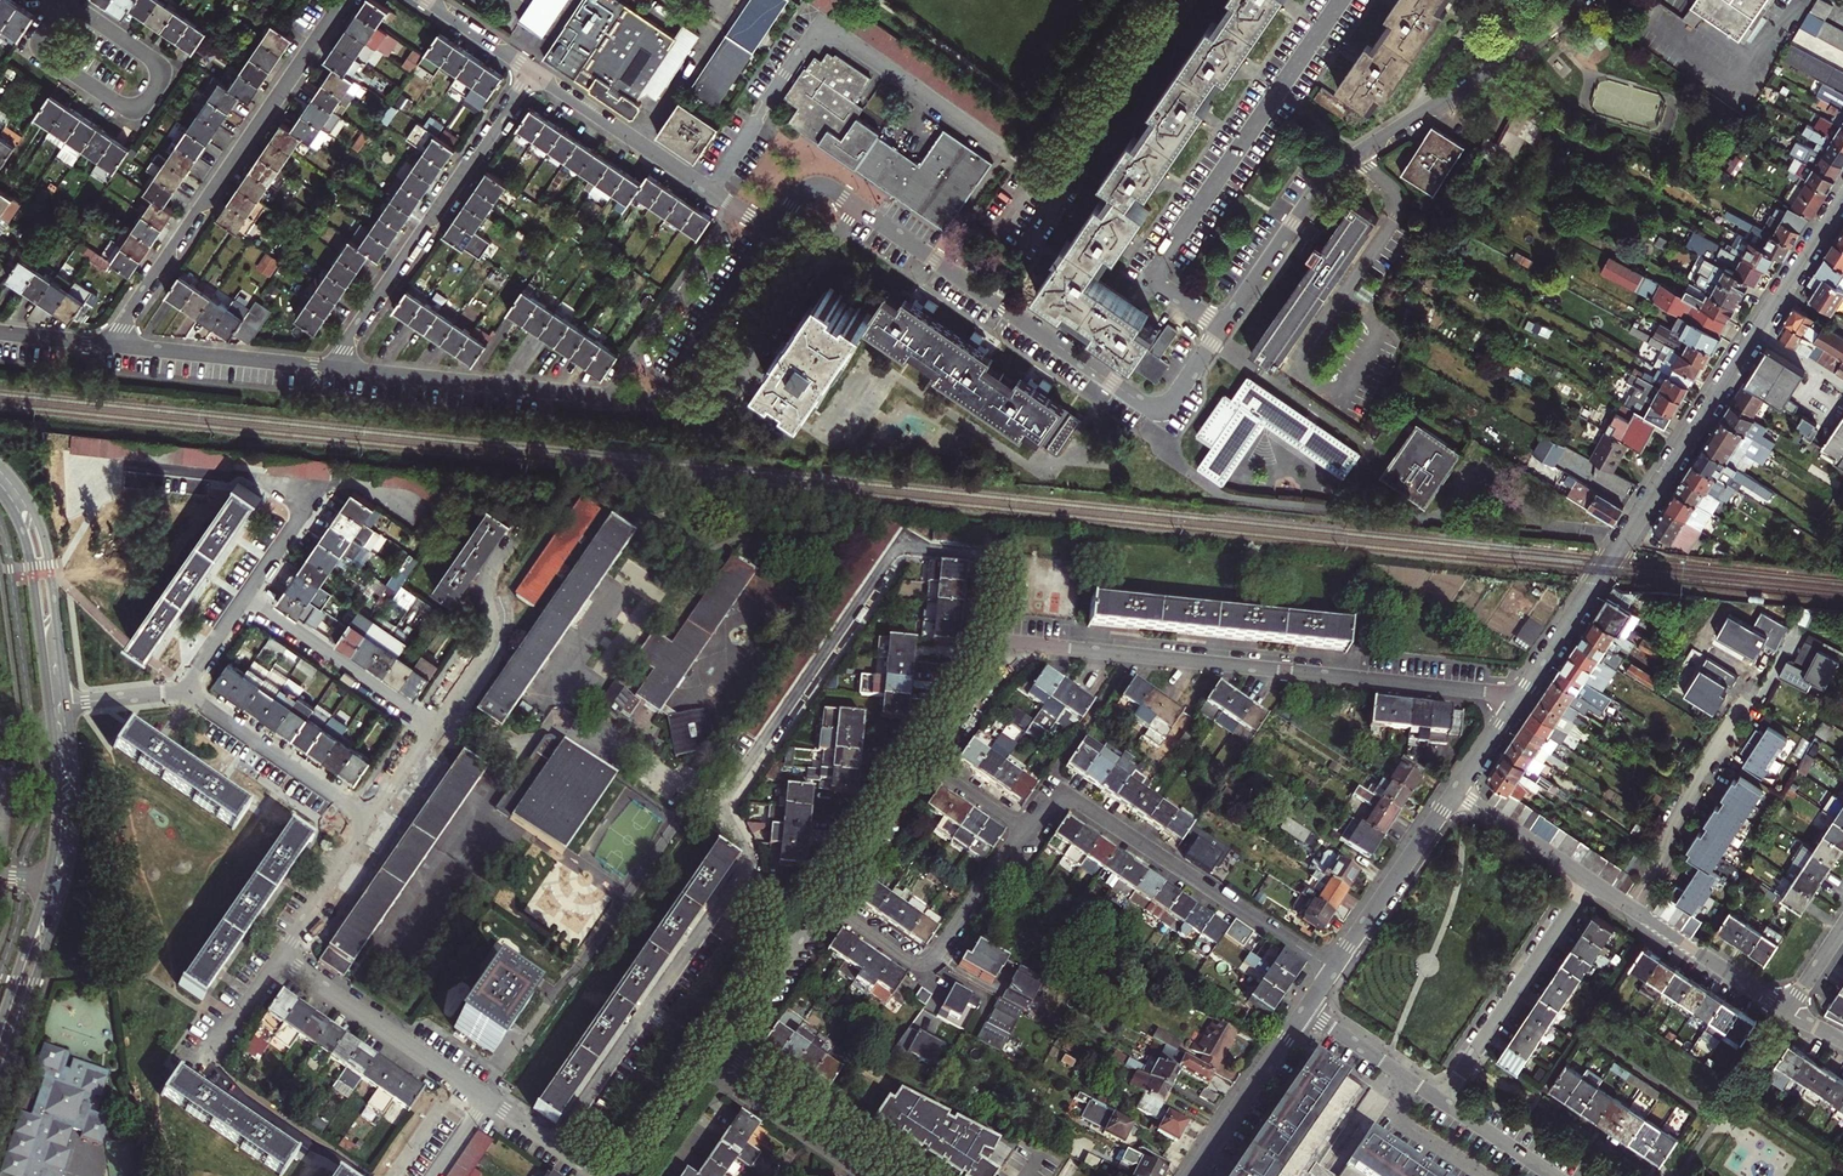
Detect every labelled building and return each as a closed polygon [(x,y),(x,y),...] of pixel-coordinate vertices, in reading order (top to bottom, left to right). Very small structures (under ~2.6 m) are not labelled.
[(20,3),(15,0),(0,0),(0,32),(1,32),(20,3)] [(136,0),(113,0),(110,4),(126,15),(132,5),(136,0)] [(158,0),(136,0),(132,5),(148,16),(158,0)] [(176,8),(164,0),(158,0),(148,16),(164,27),(176,8)] [(377,0),(369,0),(360,12),(380,25),(384,19),(390,23),(396,13),(377,0)] [(520,20),(542,35),(566,0),(533,0),(520,20)] [(623,0),(583,0),(545,56),(632,115),(636,115),(641,107),(641,104),(640,102),(637,100),(636,96),(642,87),(676,35),(623,0)] [(690,91),(716,109),(789,0),(750,0),(690,91)] [(836,0),(825,0),(820,7),(828,12),(836,0)] [(845,0),(836,0),(828,12),(835,17),(846,1),(845,0)] [(1138,137),(1134,134),(1104,178),(1115,186),(1105,200),(1102,198),(1071,241),(1102,262),(1106,265),(1116,250),(1120,253),(1149,210),(1138,202),(1148,188),(1152,191),(1212,103),(1208,101),(1227,73),(1231,75),(1283,0),(1233,0),(1218,23),(1214,20),(1154,107),(1157,109),(1138,137)] [(1387,16),(1390,18),(1381,32),(1371,46),(1368,43),(1338,87),(1344,90),(1372,110),(1382,96),(1386,99),(1446,12),(1441,9),(1448,0),(1398,0),(1387,16)] [(1683,17),(1696,26),(1704,15),(1739,39),(1745,31),(1767,0),(1695,0),(1683,17)] [(1777,0),(1767,0),(1745,31),(1752,36),(1777,0)] [(1842,49),(1842,30),(1824,20),(1831,5),(1821,0),(1815,0),(1801,25),(1842,49)] [(842,22),(853,6),(846,1),(835,17),(842,22)] [(17,43),(36,14),(20,3),(1,32),(17,43)] [(861,11),(853,6),(842,22),(849,27),(861,11)] [(179,37),(191,19),(176,8),(164,27),(179,37)] [(868,16),(861,11),(849,27),(856,32),(868,16)] [(380,25),(360,12),(350,27),(370,40),(378,46),(389,31),(380,25)] [(875,21),(868,16),(856,32),(864,38),(875,21)] [(195,49),(208,30),(191,19),(179,37),(195,49)] [(871,42),(882,26),(875,21),(864,38),(871,42)] [(282,51),(293,35),(286,30),(275,23),(265,38),(282,51)] [(676,35),(642,87),(657,97),(699,34),(684,24),(676,35)] [(878,48),(890,31),(882,26),(871,42),(878,48)] [(370,40),(350,27),(340,43),(359,56),(370,40)] [(897,36),(890,31),(878,48),(886,53),(897,36)] [(443,62),(456,43),(440,32),(427,51),(443,62)] [(893,58),(904,41),(897,36),(886,53),(893,58)] [(272,66),(282,51),(265,38),(254,54),(272,66)] [(900,63),(912,46),(904,41),(893,58),(900,63)] [(359,56),(340,43),(328,60),(337,67),(356,79),(363,70),(354,64),(359,56)] [(460,73),(472,54),(456,43),(443,62),(460,73)] [(1842,93),(1842,73),(1790,44),(1781,59),(1824,82),(1842,93)] [(907,68),(918,51),(912,46),(900,63),(907,68)] [(926,56),(918,51),(907,68),(914,73),(926,56)] [(858,114),(864,107),(856,101),(872,78),(836,53),(835,56),(829,52),(823,60),(816,56),(807,68),(805,67),(784,97),(799,107),(789,122),(820,142),(829,128),(843,137),(858,114)] [(261,82),(272,66),(254,54),(243,70),(261,82)] [(476,84),(488,65),(472,54),(460,73),(476,84)] [(922,78),(933,61),(926,56),(914,73),(922,78)] [(929,83),(940,66),(933,61),(922,78),(929,83)] [(492,95),(504,76),(488,65),(476,84),(492,95)] [(936,88),(947,71),(940,66),(929,83),(936,88)] [(356,79),(337,67),(327,82),(346,95),(351,88),(354,90),(360,82),(356,79)] [(251,98),(261,82),(243,70),(233,86),(242,92),(251,98)] [(943,93),(955,77),(947,71),(936,88),(943,93)] [(231,108),(242,92),(233,86),(217,75),(206,91),(231,108)] [(950,98),(962,82),(955,77),(943,93),(950,98)] [(346,95),(327,82),(316,98),(335,111),(342,115),(352,99),(346,95)] [(958,103),(969,87),(962,82),(950,98),(958,103)] [(1842,109),(1842,93),(1824,82),(1822,87),(1828,90),(1823,99),(1842,109)] [(965,108),(977,92),(969,87),(958,103),(965,108)] [(1349,121),(1356,111),(1338,99),(1321,87),(1315,97),(1349,121)] [(1765,87),(1759,98),(1764,102),(1771,90),(1765,87)] [(220,123),(231,108),(206,91),(205,90),(194,106),(202,111),(220,123)] [(1372,110),(1344,90),(1338,99),(1356,111),(1367,118),(1372,110)] [(972,113),(983,96),(977,92),(965,108),(972,113)] [(54,124),(68,103),(53,93),(38,114),(54,124)] [(1823,116),(1842,127),(1842,109),(1823,99),(1817,95),(1814,101),(1823,107),(1820,114),(1823,116)] [(991,102),(983,96),(972,113),(979,118),(991,102)] [(1513,111),(1533,122),(1541,107),(1521,97),(1513,111)] [(335,111),(316,98),(306,113),(325,126),(335,111)] [(698,159),(721,126),(682,99),(658,133),(698,159)] [(998,107),(991,102),(979,118),(987,123),(998,107)] [(70,135),(84,114),(68,103),(54,124),(70,135)] [(520,127),(536,138),(550,119),(533,107),(520,127)] [(1005,112),(998,107),(987,123),(994,128),(1005,112)] [(209,139),(220,123),(202,111),(191,126),(209,139)] [(1524,138),(1533,122),(1513,111),(1505,127),(1524,138)] [(1013,117),(1005,112),(994,128),(1001,133),(1013,117)] [(325,126),(306,113),(295,129),(305,136),(322,147),(333,131),(325,126)] [(85,146),(100,125),(84,114),(70,135),(85,146)] [(829,128),(820,142),(856,167),(878,135),(881,130),(858,114),(843,137),(829,128)] [(1842,144),(1842,127),(1823,116),(1819,122),(1811,117),(1806,124),(1842,144)] [(1020,122),(1013,117),(1001,133),(1008,139),(1020,122)] [(536,138),(552,149),(565,129),(550,119),(536,138)] [(295,129),(285,123),(274,140),(293,153),(305,136),(295,129)] [(1434,194),(1465,145),(1432,124),(1402,173),(1434,194)] [(1813,148),(1842,165),(1842,144),(1806,124),(1801,132),(1817,141),(1813,148)] [(0,134),(0,160),(5,163),(23,137),(5,125),(0,134)] [(101,156),(116,135),(100,125),(85,146),(101,156)] [(199,155),(209,139),(191,126),(180,142),(199,155)] [(1516,152),(1524,138),(1505,127),(1497,142),(1516,152)] [(898,196),(920,212),(968,144),(945,128),(921,163),(898,196)] [(552,149),(568,160),(582,141),(565,129),(552,149)] [(445,163),(457,146),(438,133),(427,150),(445,163)] [(109,179),(132,146),(116,135),(101,156),(93,168),(109,179)] [(856,167),(878,182),(900,149),(878,135),(856,167)] [(1835,178),(1842,165),(1813,148),(1796,139),(1789,152),(1797,157),(1813,165),(1835,178)] [(293,153),(274,140),(264,155),(283,168),(293,153)] [(568,160),(584,170),(597,151),(582,141),(568,160)] [(188,171),(199,155),(180,142),(170,158),(188,171)] [(968,144),(920,212),(945,229),(993,161),(968,144)] [(878,182),(898,196),(921,163),(900,149),(878,182)] [(435,178),(445,163),(427,150),(416,165),(435,178)] [(584,170),(600,181),(613,162),(597,151),(584,170)] [(283,168),(264,155),(253,171),(272,184),(289,195),(299,179),(283,168)] [(1797,157),(1790,170),(1803,177),(1805,178),(1813,165),(1797,157)] [(178,186),(188,171),(170,158),(165,165),(155,158),(149,167),(159,174),(178,186)] [(600,181),(615,191),(628,172),(613,162),(600,181)] [(425,193),(435,178),(416,165),(406,181),(425,193)] [(1805,178),(1807,179),(1827,190),(1835,178),(1813,165),(1805,178)] [(499,199),(510,183),(491,170),(479,186),(499,199)] [(1803,177),(1790,170),(1786,177),(1799,183),(1803,177)] [(272,184),(253,171),(242,186),(261,199),(272,184)] [(615,191),(630,202),(637,193),(643,183),(628,172),(615,191)] [(167,202),(178,186),(159,174),(148,189),(157,195),(167,202)] [(637,193),(653,204),(666,185),(649,174),(643,183),(637,193)] [(1807,179),(1790,205),(1811,216),(1827,190),(1807,179)] [(413,210),(425,193),(406,181),(394,197),(413,210)] [(0,184),(0,208),(12,216),(23,200),(0,184)] [(653,204),(669,215),(682,196),(666,185),(653,204)] [(261,199),(242,186),(231,202),(257,219),(268,204),(261,199)] [(488,215),(499,199),(479,186),(469,202),(488,215)] [(164,224),(175,208),(167,202),(157,195),(146,211),(164,224)] [(669,215),(684,225),(697,206),(682,196),(669,215)] [(402,226),(413,210),(394,197),(383,213),(402,226)] [(257,219),(231,202),(221,218),(246,235),(257,219)] [(477,231),(488,215),(469,202),(458,218),(477,231)] [(1378,218),(1354,202),(1333,233),(1323,226),(1319,231),(1321,233),(1313,245),(1314,246),(1308,256),(1314,260),(1251,352),(1274,368),(1378,218)] [(1785,213),(1803,224),(1800,229),(1802,230),(1811,216),(1790,205),(1789,204),(1786,211),(1785,213)] [(684,225),(701,236),(714,217),(697,206),(684,225)] [(1785,213),(1786,211),(1779,207),(1775,215),(1800,229),(1803,224),(1785,213)] [(0,208),(0,231),(1,231),(12,216),(0,208)] [(1793,244),(1763,228),(1727,208),(1725,212),(1726,216),(1729,218),(1750,230),(1746,238),(1774,254),(1783,259),(1793,244)] [(153,240),(164,224),(146,211),(136,227),(153,240)] [(391,242),(402,226),(383,213),(373,229),(391,242)] [(1771,213),(1763,228),(1793,244),(1802,230),(1800,229),(1775,215),(1771,213)] [(466,248),(477,231),(458,218),(447,235),(466,248)] [(143,255),(153,240),(136,227),(129,223),(119,238),(143,255)] [(381,258),(391,242),(373,229),(362,245),(371,251),(381,258)] [(1733,271),(1750,280),(1756,284),(1764,269),(1730,250),(1694,230),(1691,236),(1718,251),(1719,252),(1737,262),(1733,271)] [(1738,234),(1730,250),(1764,269),(1766,269),(1774,254),(1746,238),(1738,234)] [(132,272),(143,255),(119,238),(114,235),(102,252),(132,272)] [(1668,240),(1659,235),(1656,241),(1665,246),(1668,240)] [(1093,276),(1102,262),(1071,241),(1067,238),(1058,252),(1062,255),(1037,291),(1065,311),(1067,312),(1068,310),(1082,319),(1105,285),(1093,276)] [(1825,255),(1842,265),(1842,241),(1837,238),(1825,255)] [(360,267),(371,251),(362,245),(352,239),(342,254),(360,267)] [(256,269),(268,276),(278,262),(266,254),(256,269)] [(350,283),(360,267),(342,254),(331,270),(350,283)] [(9,274),(25,285),(38,266),(22,255),(9,274)] [(1644,274),(1610,255),(1601,271),(1635,290),(1644,274)] [(1842,273),(1842,265),(1825,255),(1814,274),(1834,286),(1842,273)] [(1702,271),(1694,284),(1735,306),(1750,280),(1733,271),(1716,262),(1709,275),(1702,271)] [(25,285),(41,296),(54,277),(38,266),(25,285)] [(41,296),(57,307),(76,279),(60,268),(54,277),(41,296)] [(339,299),(350,283),(331,270),(320,286),(339,299)] [(169,293),(185,304),(198,285),(182,274),(169,293)] [(1807,285),(1816,291),(1810,300),(1833,314),(1842,297),(1842,291),(1834,286),(1814,274),(1807,285)] [(57,307),(73,318),(92,289),(76,278),(76,279),(57,307)] [(1683,295),(1727,320),(1735,306),(1694,284),(1690,282),(1683,295)] [(1651,298),(1679,313),(1719,335),(1727,320),(1683,295),(1660,283),(1651,298)] [(185,304),(200,314),(213,295),(198,285),(185,304)] [(1105,285),(1082,319),(1095,329),(1093,332),(1137,361),(1147,346),(1160,327),(1146,317),(1148,314),(1105,285)] [(328,314),(339,299),(320,286),(309,302),(328,314)] [(812,405),(866,326),(873,317),(858,306),(855,309),(842,300),(844,297),(829,286),(768,375),(783,385),(785,382),(799,392),(797,395),(812,405)] [(511,310),(526,321),(541,299),(526,288),(511,310)] [(410,289),(397,307),(413,318),(425,300),(410,289)] [(873,317),(866,326),(910,356),(913,352),(941,371),(938,375),(1024,435),(1028,431),(1041,440),(1065,406),(1035,386),(1022,377),(1019,380),(991,361),(994,358),(980,348),(920,307),(907,298),(904,302),(890,292),(873,317)] [(200,314),(216,325),(228,306),(213,295),(200,314)] [(216,325),(232,336),(235,333),(249,311),(239,305),(241,302),(234,298),(228,306),(216,325)] [(526,321),(542,332),(557,310),(541,299),(526,321)] [(425,300),(413,318),(428,329),(441,310),(425,300)] [(317,330),(328,314),(309,302),(298,318),(317,330)] [(1835,371),(1842,359),(1842,360),(1842,336),(1807,314),(1807,312),(1794,305),(1783,322),(1787,325),(1825,348),(1817,360),(1835,371)] [(266,319),(251,309),(249,311),(235,333),(242,337),(250,342),(266,319)] [(441,310),(428,329),(444,339),(457,321),(441,310)] [(542,332),(558,343),(573,321),(557,310),(542,332)] [(1719,335),(1679,313),(1671,328),(1677,331),(1712,351),(1713,351),(1722,336),(1719,335)] [(457,321),(444,339),(459,350),(472,331),(457,321)] [(558,343),(574,353),(589,332),(573,321),(558,343)] [(1166,322),(1149,348),(1148,349),(1159,356),(1160,355),(1177,330),(1166,322)] [(1705,365),(1712,351),(1677,331),(1671,328),(1661,323),(1654,336),(1655,337),(1703,364),(1705,365)] [(1825,348),(1787,325),(1780,337),(1817,360),(1825,348)] [(472,331),(459,350),(476,361),(489,343),(472,331)] [(574,353),(590,364),(605,342),(589,332),(574,353)] [(1658,368),(1689,385),(1691,386),(1703,364),(1655,337),(1647,333),(1646,336),(1649,338),(1648,341),(1661,349),(1657,356),(1663,359),(1658,368)] [(590,364),(606,375),(621,354),(605,342),(590,364)] [(1153,375),(1164,358),(1160,355),(1159,356),(1148,349),(1149,348),(1147,346),(1137,361),(1134,366),(1157,382),(1159,380),(1153,375)] [(1766,396),(1794,413),(1799,406),(1788,398),(1805,371),(1767,348),(1744,383),(1766,396)] [(1171,363),(1164,358),(1153,375),(1159,380),(1171,363)] [(1835,371),(1842,377),(1842,360),(1842,359),(1835,371)] [(1634,366),(1631,371),(1638,376),(1680,399),(1681,399),(1689,385),(1658,368),(1654,375),(1645,370),(1644,372),(1634,366)] [(88,369),(75,368),(74,380),(86,382),(88,369)] [(1344,477),(1360,454),(1247,376),(1231,399),(1223,394),(1195,434),(1213,446),(1198,467),(1222,484),(1265,422),(1344,477)] [(1626,405),(1656,421),(1665,426),(1680,399),(1638,376),(1633,384),(1636,386),(1626,405)] [(1563,379),(1556,393),(1582,407),(1589,392),(1563,379)] [(1744,382),(1729,404),(1753,418),(1766,396),(1744,383),(1744,382)] [(1606,430),(1628,442),(1640,449),(1656,421),(1626,405),(1621,402),(1606,430)] [(1729,404),(1720,418),(1770,449),(1774,442),(1763,436),(1768,428),(1753,418),(1729,404)] [(1041,440),(1048,445),(1072,411),(1065,406),(1041,440)] [(1072,411),(1048,445),(1058,452),(1082,418),(1072,411)] [(1823,449),(1835,457),(1833,461),(1842,467),(1842,417),(1823,449)] [(1770,449),(1720,418),(1711,432),(1745,453),(1761,463),(1770,449)] [(1821,428),(1807,419),(1806,421),(1798,434),(1816,445),(1822,435),(1818,433),(1821,428)] [(1380,477),(1425,508),(1462,453),(1417,423),(1380,477)] [(1596,461),(1612,471),(1628,442),(1606,430),(1590,458),(1596,461)] [(89,433),(80,432),(78,449),(87,450),(89,433)] [(1711,432),(1703,446),(1739,469),(1741,465),(1739,464),(1745,453),(1711,432)] [(97,433),(89,433),(87,450),(95,451),(97,433)] [(105,452),(106,434),(97,433),(95,451),(105,452)] [(1559,455),(1565,445),(1545,433),(1534,452),(1554,465),(1559,455)] [(105,452),(114,453),(115,435),(106,434),(105,452)] [(123,454),(124,436),(115,435),(114,453),(123,454)] [(133,437),(124,436),(123,454),(131,455),(133,437)] [(140,456),(141,438),(133,437),(131,455),(140,456)] [(140,456),(148,457),(149,439),(141,438),(140,456)] [(156,458),(157,440),(149,439),(148,457),(156,458)] [(165,440),(157,440),(156,458),(164,459),(165,440)] [(172,459),(173,441),(165,440),(164,459),(172,459)] [(182,442),(173,441),(172,459),(180,460),(182,442)] [(188,461),(190,443),(182,442),(180,460),(188,461)] [(188,461),(196,462),(198,444),(190,443),(188,461)] [(198,444),(196,462),(204,463),(206,445),(198,444)] [(204,463),(212,464),(214,445),(206,445),(204,463)] [(220,465),(222,446),(214,445),(212,464),(220,465)] [(1703,446),(1693,461),(1735,488),(1739,490),(1742,486),(1749,490),(1750,488),(1762,494),(1767,486),(1752,478),(1739,469),(1703,446)] [(270,470),(279,471),(281,452),(272,451),(270,470)] [(279,471),(287,472),(289,453),(281,452),(279,471)] [(296,473),(298,454),(289,453),(287,472),(296,473)] [(1761,463),(1745,453),(1739,464),(1741,465),(1739,469),(1752,478),(1761,463)] [(306,455),(298,454),(296,473),(304,473),(306,455)] [(311,474),(313,456),(306,455),(304,473),(311,474)] [(1559,455),(1554,465),(1568,473),(1574,464),(1559,455)] [(322,457),(313,456),(311,474),(319,475),(322,457)] [(328,476),(330,457),(322,457),(319,475),(328,476)] [(338,458),(330,457),(328,476),(335,477),(338,458)] [(1601,481),(1609,483),(1609,486),(1618,488),(1617,491),(1625,492),(1631,481),(1612,471),(1596,461),(1593,477),(1601,478),(1601,481)] [(1693,461),(1683,477),(1720,501),(1725,504),(1735,488),(1693,461)] [(391,464),(382,463),(380,481),(389,482),(391,464)] [(391,464),(389,482),(398,483),(400,465),(391,464)] [(398,483),(406,484),(407,465),(400,465),(398,483)] [(415,485),(416,466),(407,465),(406,484),(415,485)] [(424,467),(416,466),(415,485),(424,490),(433,474),(424,467)] [(433,474),(424,490),(429,494),(440,478),(433,474)] [(1573,486),(1577,479),(1574,477),(1569,484),(1573,486)] [(1720,501),(1683,477),(1678,484),(1674,491),(1709,513),(1711,515),(1720,501)] [(436,498),(446,483),(440,478),(429,494),(436,498)] [(1579,490),(1574,498),(1610,520),(1614,522),(1624,507),(1577,479),(1573,486),(1579,490)] [(238,531),(264,492),(246,480),(136,639),(156,652),(172,628),(210,573),(238,531)] [(349,504),(370,518),(381,502),(360,487),(349,504)] [(1674,491),(1664,506),(1685,520),(1689,514),(1698,519),(1700,515),(1706,518),(1709,513),(1674,491)] [(605,509),(587,496),(521,594),(538,606),(561,573),(567,577),(574,567),(568,562),(605,509)] [(338,520),(359,534),(367,540),(378,524),(370,518),(349,504),(338,520)] [(453,515),(438,504),(434,510),(449,520),(453,515)] [(441,587),(460,600),(476,577),(479,573),(481,569),(509,529),(511,526),(514,522),(518,517),(499,504),(441,587)] [(1652,525),(1654,531),(1670,542),(1671,540),(1685,549),(1698,528),(1685,520),(1664,506),(1652,525)] [(430,516),(445,527),(449,520),(434,510),(430,516)] [(900,532),(905,524),(891,514),(885,522),(900,532)] [(1698,528),(1699,529),(1706,518),(1700,515),(1698,519),(1689,514),(1685,520),(1698,528)] [(513,662),(481,709),(504,728),(518,708),(620,560),(639,532),(632,527),(614,515),(522,650),(520,648),(511,661),(513,662)] [(430,516),(426,522),(441,533),(445,527),(430,516)] [(359,534),(338,520),(327,536),(348,550),(359,534)] [(421,529),(436,540),(441,533),(426,522),(421,529)] [(518,525),(514,522),(511,526),(509,529),(514,532),(518,525)] [(900,532),(885,522),(880,529),(895,539),(900,532)] [(934,523),(932,538),(942,540),(944,524),(934,523)] [(951,540),(952,525),(944,524),(942,540),(951,540)] [(960,541),(961,526),(952,525),(951,540),(960,541)] [(969,542),(970,527),(961,526),(960,541),(969,542)] [(980,528),(970,527),(969,542),(978,543),(980,528)] [(986,544),(988,529),(980,528),(978,543),(986,544)] [(889,547),(895,539),(880,529),(875,537),(889,547)] [(995,530),(988,529),(986,544),(994,545),(995,530)] [(337,566),(348,550),(327,536),(316,551),(337,566)] [(889,547),(875,537),(869,545),(884,555),(889,547)] [(1829,539),(1826,545),(1833,550),(1836,552),(1840,545),(1829,539)] [(869,545),(865,552),(879,562),(884,555),(869,545)] [(1836,552),(1833,550),(1829,558),(1836,562),(1840,554),(1836,552)] [(326,582),(337,566),(316,551),(304,568),(326,582)] [(879,562),(865,552),(860,559),(874,569),(879,562)] [(621,683),(603,709),(622,721),(628,712),(636,718),(648,701),(663,712),(664,710),(668,704),(761,570),(736,554),(676,642),(658,629),(639,656),(658,669),(639,696),(621,683)] [(869,576),(874,569),(860,559),(855,566),(869,576)] [(934,580),(969,583),(970,565),(936,561),(934,580)] [(869,576),(855,566),(850,573),(864,583),(869,576)] [(326,582),(304,568),(294,583),(316,597),(326,582)] [(486,572),(481,569),(479,573),(476,577),(481,580),(486,572)] [(406,584),(410,577),(403,572),(399,579),(406,584)] [(850,573),(845,580),(860,590),(864,583),(850,573)] [(860,590),(845,580),(841,587),(855,597),(860,590)] [(932,600),(967,603),(969,583),(934,580),(932,600)] [(303,615),(316,597),(294,583),(283,600),(282,600),(303,615)] [(1614,586),(1593,617),(1634,643),(1640,634),(1632,629),(1640,617),(1626,608),(1635,594),(1636,591),(1621,591),(1614,586)] [(849,605),(855,597),(841,587),(835,595),(849,605)] [(830,603),(844,612),(849,605),(835,595),(830,603)] [(930,619),(965,622),(967,603),(932,600),(930,619)] [(1089,622),(1088,622),(1109,625),(1175,631),(1247,639),(1313,646),(1346,649),(1348,627),(1091,600),(1089,622)] [(316,625),(326,611),(314,602),(304,616),(316,625)] [(839,620),(844,612),(830,603),(825,610),(839,620)] [(358,618),(363,611),(357,607),(352,614),(358,618)] [(358,650),(379,621),(363,610),(363,611),(358,618),(343,639),(358,650)] [(820,617),(834,626),(839,620),(825,610),(820,617)] [(1762,612),(1753,628),(1729,614),(1717,636),(1755,657),(1763,644),(1774,650),(1787,626),(1762,612)] [(470,625),(454,614),(448,621),(465,633),(470,625)] [(829,634),(834,626),(820,617),(815,625),(829,634)] [(1634,643),(1593,617),(1583,632),(1617,654),(1621,647),(1628,652),(1634,643)] [(1530,644),(1542,626),(1530,618),(1517,636),(1530,644)] [(965,622),(930,619),(928,639),(963,643),(965,622)] [(394,631),(379,621),(358,650),(373,661),(394,631)] [(810,631),(824,641),(829,634),(815,625),(810,631)] [(892,636),(911,638),(912,628),(893,627),(892,636)] [(410,642),(394,631),(373,661),(390,672),(404,651),(410,642)] [(405,683),(427,651),(439,635),(433,631),(414,658),(404,651),(390,672),(405,683)] [(810,631),(805,639),(819,649),(824,641),(810,631)] [(1583,632),(1576,642),(1617,669),(1625,659),(1617,654),(1583,632)] [(1819,645),(1822,639),(1807,633),(1805,639),(1819,645)] [(883,654),(892,654),(917,657),(919,638),(911,638),(892,636),(885,635),(883,654)] [(819,649),(805,639),(800,646),(814,656),(819,649)] [(1576,642),(1569,653),(1604,676),(1610,680),(1617,669),(1576,642)] [(1808,668),(1817,649),(1804,642),(1794,661),(1808,668)] [(809,664),(814,656),(800,646),(795,654),(809,664)] [(1808,668),(1806,671),(1786,661),(1777,677),(1806,692),(1811,682),(1825,689),(1839,660),(1817,649),(1808,668)] [(423,695),(437,674),(445,663),(427,651),(405,683),(423,695)] [(1569,653),(1561,665),(1596,688),(1604,676),(1569,653)] [(809,664),(795,654),(790,661),(804,671),(809,664)] [(890,675),(915,677),(917,657),(892,654),(890,675)] [(319,664),(308,657),(304,664),(315,671),(319,664)] [(1708,657),(1684,694),(1714,712),(1726,694),(1722,692),(1728,683),(1732,685),(1737,676),(1708,657)] [(234,691),(249,670),(235,659),(220,681),(234,691)] [(790,661),(785,668),(799,678),(804,671),(790,661)] [(254,663),(249,670),(234,691),(251,702),(270,674),(254,663)] [(1651,687),(1656,679),(1631,663),(1626,671),(1651,687)] [(1561,665),(1554,676),(1587,697),(1588,698),(1596,688),(1561,665)] [(799,678),(785,668),(780,675),(794,685),(799,678)] [(866,672),(864,691),(888,693),(913,696),(915,677),(890,675),(866,672)] [(270,674),(251,702),(266,713),(287,683),(271,673),(270,674)] [(1038,714),(1060,683),(1044,673),(1028,696),(1035,702),(1030,709),(1038,714)] [(789,692),(794,685),(780,675),(775,682),(789,692)] [(1554,676),(1547,687),(1579,708),(1586,713),(1590,706),(1606,717),(1608,712),(1588,698),(1587,697),(1554,676)] [(1147,692),(1130,681),(1113,707),(1130,718),(1136,709),(1147,692)] [(770,690),(783,700),(789,692),(775,682),(770,690)] [(282,724),(303,693),(287,683),(266,713),(282,724)] [(1053,726),(1075,694),(1060,683),(1038,714),(1053,726)] [(1231,697),(1215,686),(1203,703),(1196,714),(1212,724),(1219,714),(1231,697)] [(1539,698),(1572,720),(1585,728),(1589,721),(1576,713),(1579,708),(1547,687),(1539,698)] [(778,708),(783,700),(770,690),(765,698),(778,708)] [(303,693),(282,724),(298,735),(320,703),(304,692),(303,693)] [(1164,704),(1147,692),(1136,709),(1153,721),(1164,704)] [(913,696),(888,693),(886,715),(911,717),(913,696)] [(1070,737),(1091,705),(1075,694),(1053,726),(1070,737)] [(1231,697),(1219,714),(1235,726),(1247,708),(1231,697)] [(778,708),(765,698),(760,705),(773,715),(778,708)] [(1565,730),(1572,720),(1539,698),(1534,706),(1533,708),(1555,723),(1565,730)] [(1388,727),(1390,704),(1370,702),(1367,732),(1379,733),(1379,726),(1388,727)] [(337,714),(320,703),(298,735),(314,746),(337,714)] [(668,704),(664,710),(673,716),(683,715),(668,704)] [(1180,714),(1164,704),(1153,721),(1169,731),(1180,714)] [(1408,729),(1410,706),(1390,704),(1388,727),(1408,729)] [(768,722),(773,715),(760,705),(755,712),(768,722)] [(1426,741),(1430,708),(1410,706),(1408,729),(1407,739),(1426,741)] [(1249,744),(1261,727),(1265,721),(1247,708),(1235,726),(1231,732),(1249,744)] [(1463,711),(1430,708),(1426,741),(1446,742),(1447,732),(1460,733),(1463,711)] [(1533,708),(1525,720),(1547,734),(1557,741),(1561,744),(1569,732),(1565,730),(1555,723),(1533,708)] [(678,756),(718,749),(711,709),(683,715),(673,716),(671,717),(678,756)] [(843,710),(841,730),(866,733),(868,713),(843,710)] [(750,719),(763,729),(768,722),(755,712),(750,719)] [(337,714),(314,746),(330,757),(346,735),(353,725),(337,714)] [(759,735),(763,729),(750,719),(746,726),(759,735)] [(1547,734),(1525,720),(1518,729),(1551,751),(1557,741),(1547,734)] [(237,827),(251,807),(224,788),(161,746),(132,725),(118,746),(237,827)] [(741,733),(754,742),(759,735),(746,726),(741,733)] [(1756,729),(1748,741),(1775,758),(1787,739),(1768,726),(1763,734),(1756,729)] [(1518,729),(1511,740),(1544,762),(1548,755),(1565,766),(1567,762),(1551,751),(1518,729)] [(866,733),(841,730),(839,750),(864,753),(866,733)] [(749,750),(754,742),(741,733),(736,740),(749,750)] [(978,733),(959,760),(975,771),(991,747),(993,744),(978,733)] [(362,746),(346,735),(330,757),(347,768),(362,746)] [(620,775),(614,771),(567,740),(564,744),(554,736),(548,738),(501,808),(567,853),(620,775)] [(749,750),(736,740),(731,747),(744,757),(749,750)] [(1504,751),(1537,772),(1544,762),(1511,740),(1504,751)] [(1775,758),(1748,741),(1741,753),(1748,757),(1743,765),(1762,777),(1775,758)] [(362,746),(347,768),(363,779),(378,757),(362,746)] [(1692,751),(1684,746),(1676,758),(1684,763),(1692,751)] [(739,764),(744,757),(731,747),(726,755),(739,764)] [(992,783),(1008,759),(991,747),(975,771),(992,783)] [(828,749),(826,768),(862,771),(864,753),(839,750),(828,749)] [(1083,778),(1094,761),(1079,750),(1067,767),(1083,778)] [(490,768),(466,751),(432,801),(430,800),(422,812),(423,814),(323,960),(347,976),(490,768)] [(1504,751),(1496,764),(1532,788),(1536,790),(1537,791),(1541,785),(1546,788),(1550,781),(1537,772),(1504,751)] [(1816,759),(1806,753),(1798,769),(1806,774),(1816,759)] [(1008,759),(992,783),(1007,793),(1023,770),(1025,767),(1010,757),(1008,759)] [(1425,773),(1401,759),(1385,785),(1408,799),(1425,773)] [(1083,778),(1098,788),(1110,772),(1094,761),(1083,778)] [(1115,799),(1126,783),(1131,775),(1115,764),(1110,772),(1098,788),(1115,799)] [(1506,790),(1513,794),(1520,799),(1525,793),(1528,794),(1532,788),(1496,764),(1487,777),(1498,784),(1506,790)] [(826,768),(825,768),(823,789),(860,792),(862,771),(826,768)] [(1023,770),(1007,793),(1023,804),(1040,781),(1023,770)] [(1734,778),(1729,786),(1754,803),(1763,790),(1741,776),(1738,780),(1734,778)] [(1669,785),(1658,778),(1652,788),(1662,795),(1669,785)] [(1397,816),(1408,799),(1385,785),(1380,781),(1375,789),(1372,787),(1366,796),(1397,816)] [(1130,810),(1142,793),(1126,783),(1115,799),(1130,810)] [(1496,806),(1506,790),(1498,784),(1488,800),(1496,806)] [(782,805),(790,805),(814,808),(816,788),(791,786),(791,795),(783,795),(782,805)] [(1726,798),(1724,802),(1745,816),(1754,803),(1729,786),(1723,796),(1726,798)] [(1382,839),(1397,816),(1366,796),(1356,789),(1340,813),(1359,825),(1382,839)] [(938,790),(927,807),(943,818),(954,801),(938,790)] [(1503,810),(1513,794),(1506,790),(1496,806),(1503,810)] [(1537,791),(1536,790),(1532,795),(1551,808),(1554,803),(1537,791)] [(1130,810),(1147,822),(1159,805),(1142,793),(1130,810)] [(1503,810),(1510,815),(1520,799),(1513,794),(1503,810)] [(1510,815),(1517,820),(1528,804),(1520,799),(1510,815)] [(954,801),(943,818),(936,828),(952,839),(971,812),(954,801)] [(1534,808),(1540,813),(1546,816),(1548,811),(1534,801),(1531,806),(1534,808)] [(1717,805),(1712,813),(1737,829),(1745,816),(1724,802),(1720,807),(1717,805)] [(775,824),(813,827),(814,808),(790,805),(782,805),(773,804),(772,823),(775,824)] [(1523,824),(1534,808),(1531,806),(1528,804),(1517,820),(1523,824)] [(1835,816),(1842,822),(1842,804),(1835,816)] [(1147,822),(1164,833),(1175,816),(1159,805),(1147,822)] [(1530,828),(1540,813),(1534,808),(1523,824),(1530,828)] [(952,839),(968,850),(987,823),(971,812),(952,839)] [(1546,816),(1540,813),(1530,828),(1537,833),(1547,817),(1546,816)] [(1709,824),(1706,828),(1728,842),(1737,829),(1712,813),(1706,822),(1709,824)] [(1180,844),(1187,835),(1192,827),(1175,816),(1164,833),(1180,844)] [(1835,816),(1824,832),(1842,845),(1842,822),(1835,816)] [(1537,833),(1544,837),(1554,822),(1547,817),(1537,833)] [(1310,834),(1286,819),(1280,829),(1304,843),(1310,834)] [(767,823),(751,821),(756,833),(767,825),(767,823)] [(1066,821),(1054,837),(1070,848),(1082,832),(1066,821)] [(1544,837),(1551,842),(1562,827),(1554,822),(1544,837)] [(984,861),(1003,834),(987,823),(968,850),(984,861)] [(775,824),(773,843),(786,844),(811,846),(813,827),(775,824)] [(1368,860),(1382,839),(1359,825),(1346,846),(1368,860)] [(222,974),(260,918),(289,876),(314,840),(294,826),(275,853),(183,984),(204,999),(222,974)] [(1195,841),(1185,856),(1210,873),(1217,863),(1220,865),(1230,850),(1192,827),(1187,835),(1195,841)] [(1558,847),(1568,831),(1562,827),(1551,842),(1558,847)] [(1700,831),(1695,839),(1720,856),(1728,842),(1706,828),(1703,833),(1700,831)] [(1575,836),(1568,831),(1558,847),(1565,851),(1575,836)] [(1082,832),(1070,848),(1079,854),(1074,861),(1081,866),(1098,843),(1082,832)] [(1842,846),(1842,845),(1824,832),(1814,848),(1833,861),(1842,846)] [(1571,856),(1582,840),(1575,836),(1565,851),(1571,856)] [(1688,855),(1694,859),(1710,869),(1720,856),(1695,839),(1688,848),(1692,850),(1688,855)] [(1588,845),(1582,840),(1571,856),(1578,860),(1588,845)] [(1081,866),(1097,877),(1113,854),(1098,843),(1081,866)] [(811,846),(786,844),(784,864),(809,867),(811,846)] [(719,888),(740,859),(720,845),(540,1108),(559,1122),(585,1084),(615,1040),(652,987),(685,939),(719,888)] [(1578,860),(1585,865),(1596,850),(1588,845),(1578,860)] [(1640,847),(1635,855),(1651,865),(1656,858),(1640,847)] [(1823,877),(1833,861),(1814,848),(1803,864),(1823,877)] [(1585,865),(1592,869),(1603,854),(1596,850),(1585,865)] [(1329,881),(1347,892),(1358,874),(1335,859),(1332,853),(1329,852),(1326,852),(1322,855),(1321,856),(1322,860),(1319,864),(1313,861),(1308,868),(1329,881)] [(1113,854),(1097,877),(1113,888),(1129,865),(1113,854)] [(1599,874),(1609,858),(1603,854),(1592,869),(1599,874)] [(1634,856),(1631,862),(1646,872),(1651,865),(1635,855),(1634,856)] [(1616,863),(1609,858),(1599,874),(1606,879),(1616,863)] [(1693,876),(1689,883),(1708,895),(1720,876),(1710,869),(1694,859),(1686,871),(1693,876)] [(1631,862),(1626,869),(1630,872),(1637,877),(1641,880),(1646,872),(1631,862)] [(1606,879),(1612,883),(1622,867),(1616,863),(1606,879)] [(1812,893),(1823,877),(1803,864),(1792,880),(1812,893)] [(1129,865),(1113,888),(1129,900),(1146,876),(1129,865)] [(1622,867),(1612,883),(1619,888),(1630,872),(1626,869),(1622,867)] [(1626,892),(1637,877),(1630,872),(1619,888),(1626,892)] [(1146,876),(1129,900),(1145,911),(1162,887),(1146,876)] [(1801,908),(1812,893),(1792,880),(1782,895),(1801,908)] [(1306,887),(1301,895),(1309,900),(1332,915),(1347,892),(1329,881),(1325,888),(1317,883),(1313,891),(1306,887)] [(788,884),(776,882),(775,891),(786,893),(788,884)] [(1767,887),(1760,882),(1756,887),(1764,893),(1767,887)] [(1676,885),(1668,898),(1671,900),(1678,904),(1685,909),(1691,913),(1694,916),(1708,895),(1689,883),(1684,890),(1676,885)] [(861,904),(877,914),(889,897),(873,886),(861,904)] [(1156,929),(1166,914),(1178,898),(1162,887),(1145,911),(1154,917),(1149,925),(1156,929)] [(1772,898),(1776,892),(1767,887),(1764,893),(1772,898)] [(1323,929),(1332,915),(1309,900),(1301,895),(1300,895),(1293,905),(1301,910),(1302,908),(1307,911),(1306,912),(1303,916),(1303,917),(1323,929)] [(1660,915),(1671,900),(1668,898),(1664,895),(1653,910),(1660,915)] [(889,897),(877,914),(894,925),(905,908),(889,897)] [(905,908),(894,925),(910,936),(921,919),(928,909),(912,898),(905,908)] [(1178,898),(1166,914),(1183,926),(1194,909),(1178,898)] [(1668,920),(1678,904),(1671,900),(1660,915),(1668,920)] [(1685,909),(1678,904),(1668,920),(1674,924),(1685,909)] [(921,919),(910,936),(926,947),(944,920),(928,909),(921,919)] [(1183,926),(1178,933),(1186,939),(1191,931),(1199,937),(1211,920),(1194,909),(1183,926)] [(1691,913),(1685,909),(1674,924),(1681,929),(1691,913)] [(1718,931),(1732,940),(1745,920),(1730,911),(1718,931)] [(1692,936),(1702,921),(1694,916),(1691,913),(1681,929),(1692,936)] [(1595,916),(1584,932),(1603,944),(1613,928),(1595,916)] [(1211,920),(1199,937),(1216,949),(1228,932),(1211,920)] [(1732,940),(1748,950),(1761,931),(1745,920),(1732,940)] [(1748,950),(1766,963),(1784,936),(1766,924),(1761,931),(1748,950)] [(1298,928),(1296,931),(1308,939),(1310,936),(1298,928)] [(1584,932),(1574,948),(1592,960),(1600,965),(1605,958),(1597,953),(1603,944),(1584,932)] [(840,934),(829,951),(844,962),(856,945),(840,934)] [(962,943),(970,947),(967,951),(965,955),(964,957),(962,956),(957,965),(990,983),(997,971),(998,971),(1005,959),(966,937),(962,943)] [(503,980),(520,956),(500,943),(484,966),(494,974),(503,980)] [(856,945),(844,962),(860,972),(872,956),(856,945)] [(1574,948),(1564,963),(1582,975),(1592,960),(1574,948)] [(1649,976),(1660,959),(1644,949),(1633,965),(1649,976)] [(1238,970),(1260,985),(1280,999),(1291,983),(1271,969),(1249,953),(1238,970)] [(1302,967),(1282,953),(1271,969),(1291,983),(1302,967)] [(872,956),(860,972),(876,984),(888,967),(872,956)] [(1665,986),(1676,970),(1660,959),(1649,976),(1639,990),(1655,1001),(1665,986)] [(1564,963),(1553,979),(1572,991),(1582,975),(1564,963)] [(1038,992),(1045,980),(1018,965),(1008,982),(1010,983),(1006,989),(1005,989),(999,1000),(997,998),(987,1016),(989,1017),(987,1020),(985,1024),(984,1023),(975,1040),(999,1053),(1021,1011),(1024,1013),(1036,991),(1038,992)] [(888,967),(876,984),(871,991),(887,1002),(893,995),(904,1003),(916,986),(888,967)] [(1676,1005),(1692,980),(1676,970),(1665,986),(1673,991),(1667,999),(1676,1005)] [(503,980),(494,974),(458,1026),(496,1052),(513,1028),(532,1000),(503,980)] [(1216,994),(1189,979),(1184,987),(1205,999),(1207,996),(1212,999),(1216,994)] [(1553,979),(1543,995),(1561,1007),(1572,991),(1553,979)] [(1692,1016),(1709,991),(1692,980),(1676,1005),(1692,1016)] [(1280,999),(1260,985),(1249,1001),(1269,1015),(1280,999)] [(952,986),(938,1010),(957,1020),(965,1005),(973,1010),(978,1000),(952,986)] [(1842,987),(1831,1003),(1842,1011),(1842,988),(1842,987)] [(922,1007),(929,997),(918,989),(911,999),(922,1007)] [(1708,1026),(1724,1001),(1709,991),(1692,1016),(1708,1026)] [(278,1037),(300,1004),(284,992),(255,1033),(272,1045),(278,1037)] [(1543,995),(1532,1011),(1551,1023),(1557,1027),(1560,1022),(1554,1018),(1561,1007),(1543,995)] [(1248,1013),(1219,996),(1214,1004),(1223,1010),(1220,1016),(1239,1027),(1243,1027),(1245,1022),(1244,1019),(1248,1013)] [(1729,1028),(1740,1012),(1724,1001),(1708,1026),(1696,1043),(1712,1054),(1729,1028)] [(278,1037),(294,1048),(303,1034),(316,1015),(300,1004),(278,1037)] [(1532,1011),(1522,1027),(1540,1039),(1551,1023),(1532,1011)] [(1745,1039),(1756,1022),(1740,1012),(1729,1028),(1745,1039)] [(317,1044),(331,1025),(316,1015),(303,1034),(317,1044)] [(1199,1047),(1193,1044),(1190,1049),(1159,1032),(1155,1040),(1212,1072),(1222,1056),(1225,1056),(1232,1043),(1231,1041),(1236,1033),(1213,1020),(1204,1036),(1205,1037),(1199,1047)] [(309,1056),(326,1067),(334,1055),(347,1036),(331,1025),(317,1044),(309,1056)] [(1244,1027),(1240,1035),(1253,1042),(1257,1035),(1244,1027)] [(1522,1027),(1512,1042),(1530,1054),(1534,1057),(1541,1047),(1536,1045),(1540,1039),(1522,1027)] [(763,1046),(780,1056),(791,1039),(775,1028),(763,1046)] [(907,1029),(889,1054),(914,1068),(918,1061),(932,1068),(945,1045),(932,1038),(931,1040),(917,1033),(916,1035),(907,1029)] [(780,1056),(796,1067),(812,1044),(796,1033),(791,1039),(780,1056)] [(1136,1051),(1148,1057),(1175,1072),(1177,1066),(1207,1082),(1212,1072),(1155,1040),(1145,1035),(1136,1051)] [(350,1067),(363,1047),(347,1036),(334,1055),(350,1067)] [(812,1078),(832,1048),(816,1038),(812,1044),(796,1067),(812,1078)] [(1512,1042),(1501,1058),(1520,1070),(1530,1054),(1512,1042)] [(4,1173),(14,1175),(65,1175),(75,1148),(71,1147),(77,1128),(86,1131),(84,1135),(106,1143),(115,1117),(94,1109),(99,1095),(104,1097),(113,1071),(77,1058),(73,1068),(69,1066),(74,1052),(47,1043),(37,1074),(47,1077),(43,1088),(46,1090),(44,1097),(40,1096),(34,1113),(25,1111),(4,1173)] [(1770,1074),(1786,1084),(1806,1054),(1790,1044),(1770,1074)] [(1590,1045),(1587,1050),(1596,1056),(1599,1051),(1590,1045)] [(350,1067),(365,1077),(378,1058),(363,1047),(350,1067)] [(812,1078),(828,1089),(848,1060),(832,1048),(812,1078)] [(1802,1095),(1805,1092),(1822,1065),(1806,1054),(1786,1084),(1802,1095)] [(1075,1062),(1065,1056),(1062,1062),(1072,1068),(1075,1062)] [(1229,1175),(1295,1175),(1357,1085),(1335,1071),(1319,1059),(1314,1056),(1299,1077),(1297,1076),(1294,1081),(1291,1085),(1293,1086),(1290,1090),(1268,1122),(1265,1126),(1264,1125),(1258,1133),(1260,1134),(1232,1175),(1230,1174),(1229,1175)] [(1169,1089),(1178,1073),(1175,1072),(1148,1057),(1139,1074),(1169,1089)] [(381,1088),(394,1069),(378,1058),(365,1077),(381,1088)] [(1550,1089),(1566,1100),(1581,1077),(1584,1072),(1569,1061),(1550,1089)] [(1615,1061),(1611,1067),(1626,1077),(1631,1071),(1615,1061)] [(1805,1092),(1820,1103),(1838,1075),(1822,1065),(1805,1092)] [(1322,1172),(1316,1168),(1371,1089),(1338,1067),(1335,1071),(1357,1085),(1295,1175),(1327,1175),(1322,1172)] [(389,1108),(409,1079),(394,1069),(381,1088),(374,1098),(389,1108)] [(1631,1071),(1626,1077),(1642,1088),(1646,1082),(1631,1071)] [(1128,1085),(1144,1094),(1162,1103),(1169,1089),(1139,1074),(1136,1072),(1128,1085)] [(286,1175),(299,1156),(268,1135),(209,1095),(179,1074),(166,1093),(286,1175)] [(1836,1114),(1842,1103),(1842,1079),(1838,1075),(1820,1103),(1836,1114)] [(1566,1100),(1581,1110),(1596,1087),(1581,1077),(1566,1100)] [(409,1079),(389,1108),(387,1111),(394,1116),(402,1103),(413,1110),(426,1091),(409,1079)] [(1659,1099),(1663,1093),(1646,1082),(1642,1088),(1659,1099)] [(1581,1110),(1597,1121),(1612,1098),(1596,1087),(1581,1110)] [(1217,1097),(1203,1089),(1199,1097),(1213,1104),(1217,1097)] [(887,1099),(873,1120),(957,1175),(989,1175),(993,1170),(986,1165),(997,1142),(953,1119),(951,1123),(945,1120),(947,1116),(898,1091),(891,1102),(887,1099)] [(1665,1103),(1669,1097),(1663,1093),(1659,1099),(1665,1103)] [(1144,1094),(1137,1109),(1161,1122),(1156,1131),(1176,1142),(1186,1122),(1164,1111),(1167,1106),(1162,1103),(1144,1094)] [(1131,1126),(1133,1123),(1080,1095),(1077,1101),(1089,1107),(1082,1119),(1105,1131),(1103,1134),(1123,1145),(1133,1126),(1131,1126)] [(1597,1121),(1613,1131),(1628,1108),(1612,1098),(1597,1121)] [(1613,1131),(1628,1142),(1643,1119),(1628,1108),(1613,1131)] [(746,1145),(757,1129),(742,1118),(730,1135),(746,1145)] [(1628,1142),(1644,1152),(1659,1129),(1643,1119),(1628,1142)] [(1644,1152),(1660,1162),(1675,1140),(1659,1129),(1644,1152)] [(477,1137),(493,1147),(497,1140),(482,1130),(477,1137)] [(746,1145),(730,1135),(720,1150),(736,1161),(751,1171),(761,1156),(746,1145)] [(343,1144),(358,1154),(363,1147),(348,1136),(343,1144)] [(1426,1173),(1421,1170),(1418,1167),(1416,1171),(1387,1151),(1388,1148),(1385,1145),(1381,1143),(1379,1146),(1365,1136),(1338,1175),(1424,1175),(1426,1173)] [(477,1137),(473,1143),(488,1154),(490,1151),(493,1147),(477,1137)] [(1012,1150),(997,1142),(986,1165),(993,1170),(989,1175),(995,1175),(1012,1150)] [(488,1154),(473,1143),(469,1149),(484,1160),(488,1154)] [(469,1149),(464,1156),(479,1166),(484,1160),(469,1149)] [(1105,1175),(1165,1175),(1167,1173),(1136,1157),(1121,1149),(1115,1161),(1120,1163),(1115,1171),(1101,1164),(1097,1172),(1105,1175)] [(1167,1173),(1171,1165),(1140,1149),(1136,1157),(1167,1173)] [(720,1150),(709,1165),(724,1175),(726,1175),(736,1161),(720,1150)] [(459,1163),(475,1174),(478,1168),(479,1166),(464,1156),(459,1163)] [(454,1171),(462,1175),(473,1175),(475,1174),(459,1163),(454,1171)] [(709,1165),(701,1175),(724,1175),(709,1165)]
